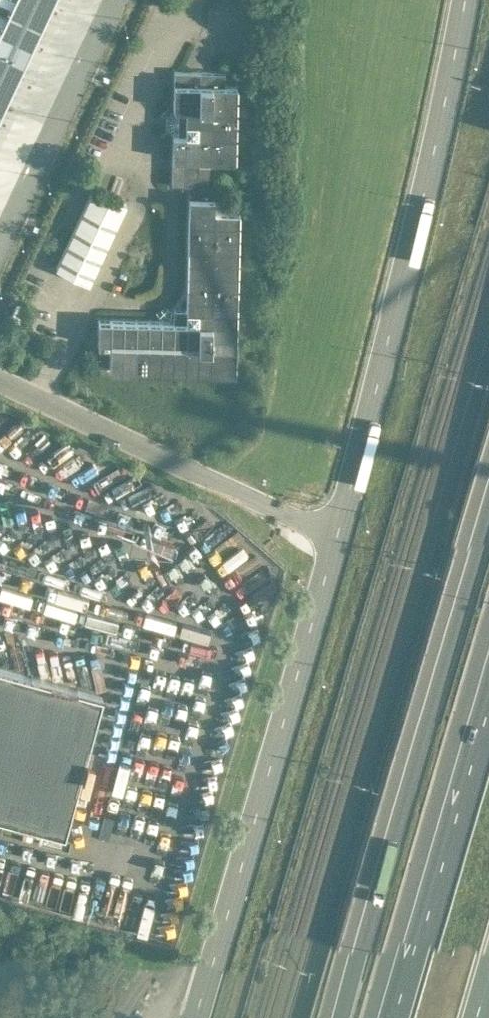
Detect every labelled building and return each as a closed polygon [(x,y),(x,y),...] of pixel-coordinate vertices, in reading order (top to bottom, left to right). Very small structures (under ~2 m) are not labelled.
[(0,14),(0,102),(13,74),(48,0),(7,0),(0,14)] [(117,346),(117,372),(235,372),(235,212),(214,212),(214,158),(232,158),(232,84),(220,84),(220,70),(178,70),(178,161),(188,161),(188,319),(98,319),(98,346),(117,346)] [(64,833),(102,695),(0,667),(0,816),(64,833)]
